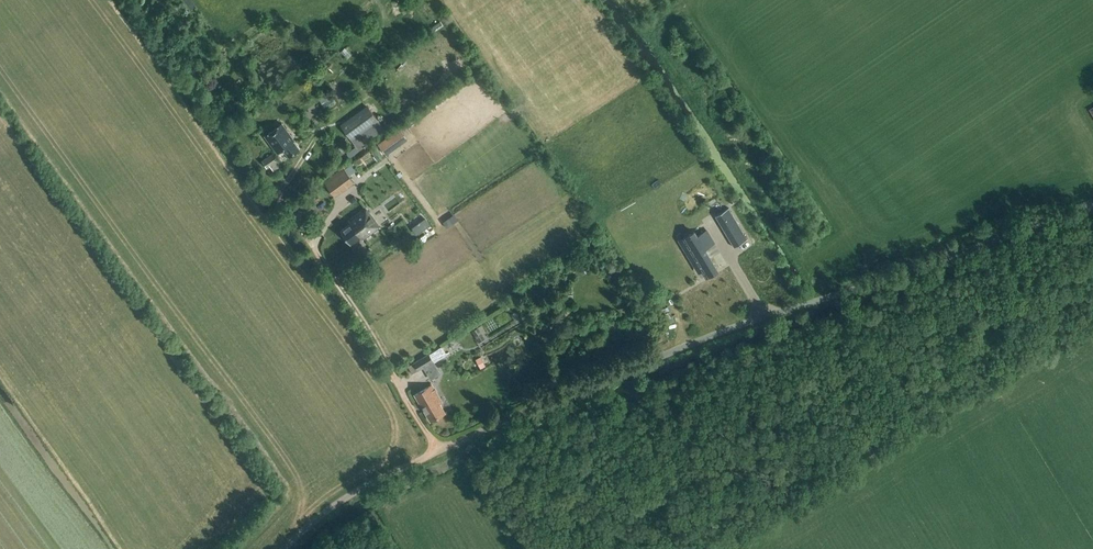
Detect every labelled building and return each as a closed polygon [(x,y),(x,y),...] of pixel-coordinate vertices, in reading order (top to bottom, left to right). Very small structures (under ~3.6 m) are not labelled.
[(357,148),(384,129),(367,105),(340,124),(357,148)] [(295,140),(282,123),(264,136),(277,154),(283,150),(289,158),(300,149),(294,141),(295,140)] [(397,148),(389,136),(378,144),(386,156),(397,148)] [(341,144),(334,150),(338,156),(346,150),(341,144)] [(281,166),(273,153),(262,161),(267,168),(270,166),(273,172),(281,166)] [(342,167),(323,181),(333,196),(353,182),(342,167)] [(734,247),(747,239),(729,208),(715,216),(734,247)] [(363,240),(371,233),(357,214),(348,221),(351,224),(340,231),(350,244),(360,237),(363,240)] [(416,235),(430,225),(425,218),(412,228),(416,235)] [(694,232),(683,239),(689,248),(685,250),(691,261),(695,259),(706,277),(714,272),(709,263),(712,261),(704,249),(714,243),(713,242),(712,243),(706,233),(707,232),(706,231),(697,237),(694,232)] [(578,257),(572,262),(583,275),(589,270),(578,257)] [(770,264),(755,271),(758,277),(773,270),(770,264)] [(714,306),(731,298),(725,286),(727,285),(720,272),(701,282),(714,306)] [(477,328),(472,331),(479,343),(484,340),(477,328)] [(434,359),(446,351),(441,343),(429,350),(434,359)] [(422,368),(433,361),(428,353),(413,363),(418,371),(422,368)] [(475,361),(480,370),(485,368),(480,358),(475,361)] [(440,373),(433,361),(422,368),(430,380),(440,373)] [(430,421),(445,412),(440,403),(442,402),(433,385),(416,395),(430,421)]
